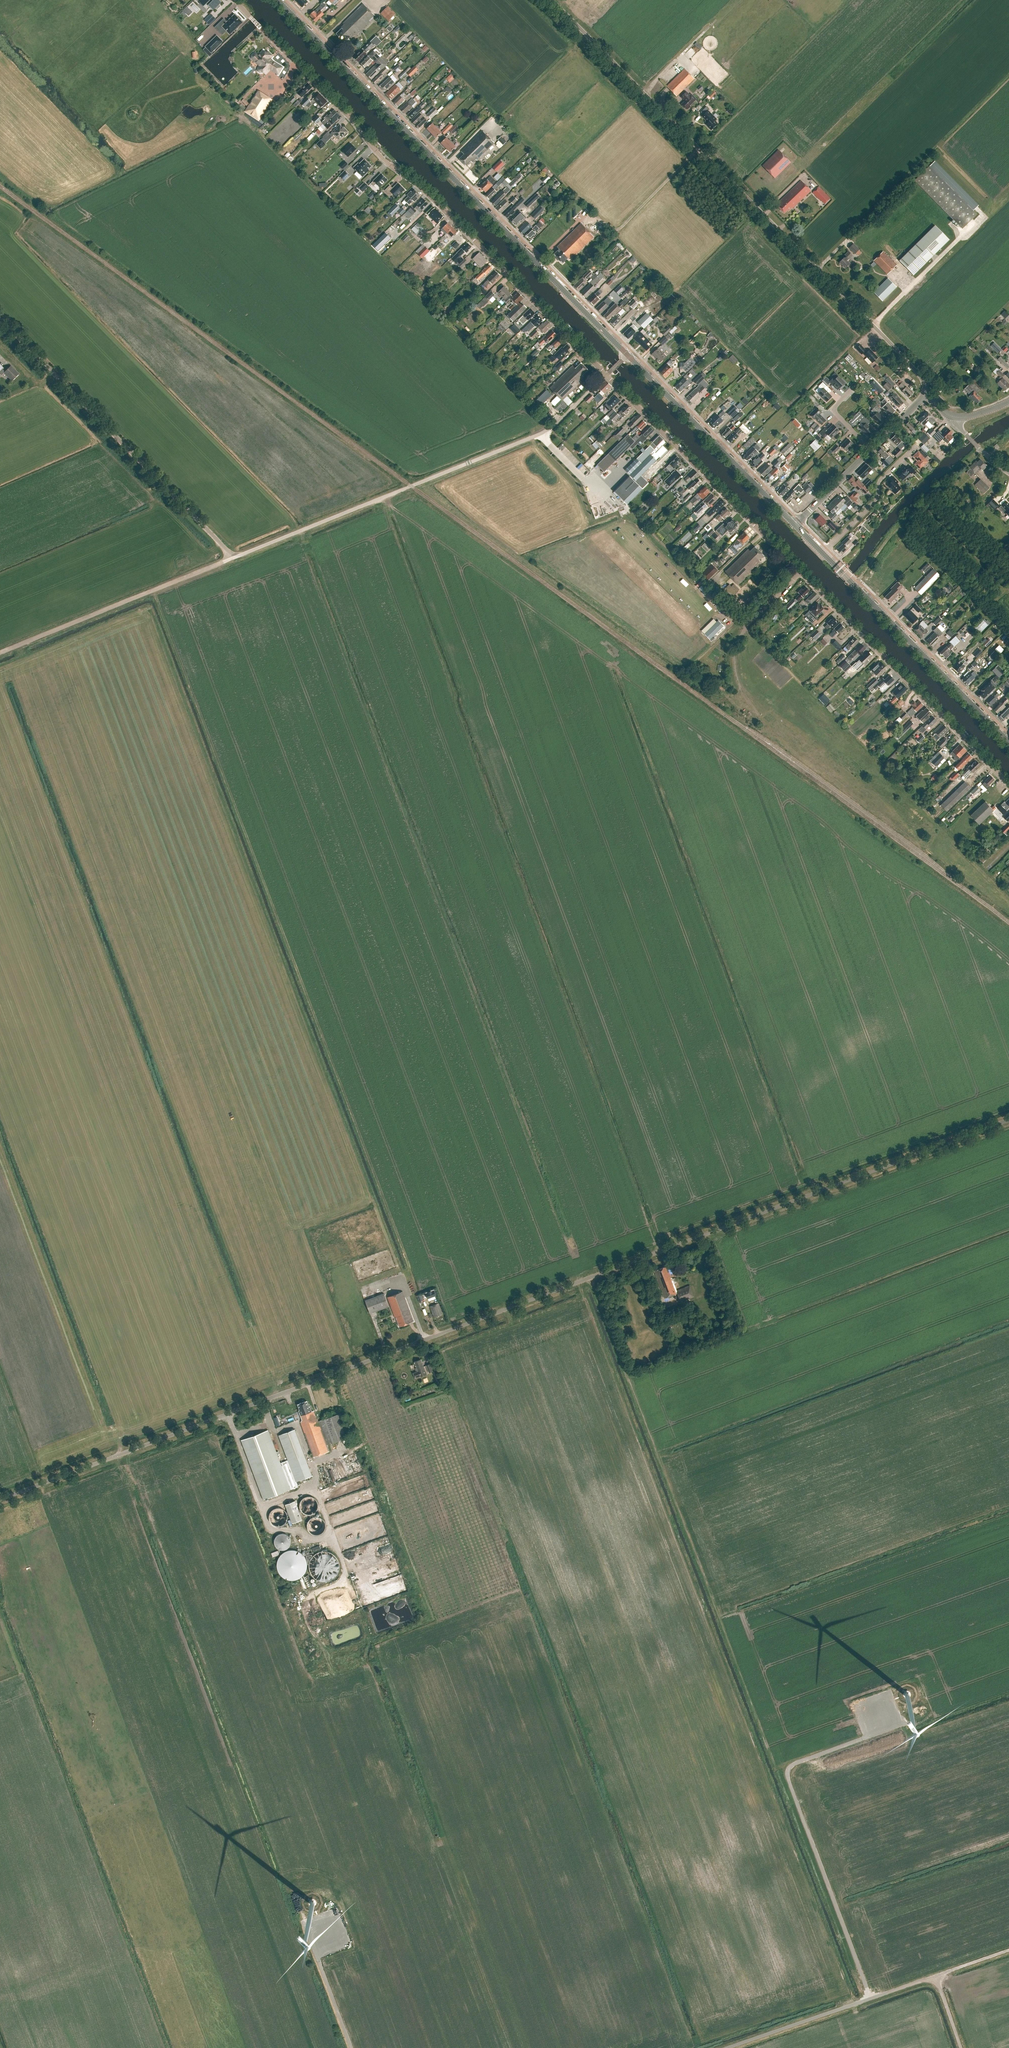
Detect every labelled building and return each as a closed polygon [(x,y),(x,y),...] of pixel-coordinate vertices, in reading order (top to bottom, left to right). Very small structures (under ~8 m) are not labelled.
[(207,10),(210,7),(213,11),(216,8),(218,10),(221,6),(219,5),(222,2),(220,0),(200,0),(198,1),(207,10)] [(321,5),(310,16),(312,18),(316,22),(319,19),(320,19),(322,17),(321,17),(324,14),(321,11),(326,6),(323,3),(323,2),(320,5),(321,5)] [(341,28),(342,29),(336,34),(345,42),(350,37),(351,39),(356,34),(357,35),(375,16),(363,4),(343,23),(344,24),(341,28)] [(389,21),(396,13),(388,6),(381,13),(389,21)] [(238,27),(242,23),(240,20),(240,19),(238,17),(237,17),(235,15),(227,22),(224,19),(218,25),(222,29),(223,28),(224,28),(227,31),(230,34),(235,29),(235,30),(238,27)] [(219,38),(213,32),(202,43),(207,49),(219,38)] [(362,50),(362,49),(354,58),(358,62),(361,58),(362,58),(364,57),(367,54),(366,53),(374,45),(374,44),(377,46),(382,42),(376,36),(370,42),(362,50)] [(694,45),(700,50),(702,48),(697,42),(694,45)] [(376,62),(380,58),(373,51),(369,55),(370,56),(368,57),(368,56),(365,59),(366,60),(362,64),(362,65),(362,66),(364,67),(365,67),(369,63),(370,64),(373,61),(372,61),(373,59),(376,62)] [(274,62),(269,58),(272,56),(268,52),(266,54),(263,52),(259,55),(257,55),(256,55),(256,54),(255,54),(254,54),(254,55),(253,55),(253,56),(252,56),(252,57),(252,58),(253,58),(253,59),(260,66),(259,68),(258,69),(258,70),(259,71),(260,72),(261,72),(262,72),(263,72),(264,70),(266,71),(269,68),(278,74),(282,68),(274,62)] [(389,62),(383,55),(376,62),(379,65),(376,69),(374,67),(366,74),(372,80),(379,72),(382,69),(383,69),(387,65),(387,64),(389,62)] [(394,71),(401,64),(399,62),(392,69),(394,71)] [(412,69),(407,73),(411,77),(418,70),(415,66),(412,69)] [(383,75),(388,70),(385,67),(380,72),(383,75)] [(676,97),(694,79),(685,69),(667,87),(676,97)] [(384,78),(380,74),(373,81),(376,84),(379,80),(380,81),(384,78)] [(450,83),(455,78),(451,74),(446,79),(450,83)] [(389,77),(380,87),(385,92),(387,89),(388,90),(395,83),(389,77)] [(305,94),(312,88),(308,83),(301,89),(297,92),(302,97),(305,94)] [(396,85),(396,84),(386,94),(391,100),(401,90),(396,85)] [(259,119),(271,100),(259,92),(246,111),(259,119)] [(407,95),(404,92),(393,102),(397,106),(404,100),(403,99),(407,95)] [(690,96),(686,92),(681,97),(685,101),(681,105),(686,109),(687,109),(688,109),(691,107),(690,106),(696,100),(692,95),(690,96)] [(321,108),(327,102),(319,93),(313,99),(321,108)] [(305,107),(311,101),(307,97),(302,102),(301,103),(305,107)] [(413,100),(412,98),(401,109),(405,114),(409,110),(413,107),(414,109),(420,103),(416,97),(413,100)] [(421,102),(408,115),(411,119),(421,109),(419,107),(423,104),(421,102)] [(709,110),(706,107),(701,113),(703,115),(702,117),(708,123),(706,125),(711,130),(716,125),(714,122),(717,119),(708,111),(709,110)] [(431,119),(438,112),(434,108),(427,114),(431,119)] [(325,125),(337,113),(335,110),(332,113),(331,112),(324,119),(325,120),(322,123),(323,124),(318,129),(320,130),(325,125)] [(328,129),(338,119),(337,118),(340,115),(337,113),(325,125),(320,130),(321,132),(326,127),(328,129)] [(427,121),(419,114),(412,121),(419,128),(427,121)] [(318,115),(313,120),(317,124),(322,119),(318,115)] [(427,129),(432,133),(438,127),(436,125),(435,126),(432,123),(427,129)] [(340,125),(332,132),(340,140),(344,136),(345,137),(348,134),(347,133),(348,132),(343,127),(343,128),(340,125)] [(454,125),(449,130),(453,134),(458,129),(454,125)] [(440,129),(438,127),(432,133),(436,138),(442,133),(439,130),(440,129)] [(477,161),(494,143),(482,131),(461,151),(464,154),(460,159),(463,163),(464,164),(465,165),(466,165),(467,166),(471,161),(473,163),(476,160),(477,161)] [(503,145),(506,142),(501,137),(498,140),(503,145)] [(441,143),(446,148),(452,142),(450,139),(449,140),(446,138),(441,143)] [(454,144),(452,142),(446,148),(450,152),(456,147),(453,145),(454,144)] [(356,149),(351,144),(343,151),(348,157),(356,149)] [(791,162),(779,150),(762,166),(775,178),(791,162)] [(366,171),(371,166),(365,159),(360,164),(359,163),(354,168),(362,177),(367,172),(366,171)] [(504,164),(500,160),(493,168),(497,172),(504,164)] [(934,161),(929,166),(915,180),(962,228),(977,214),(973,211),(979,206),(934,161)] [(350,176),(345,170),(339,176),(344,181),(350,176)] [(380,187),(387,180),(381,174),(371,183),(373,186),(376,183),(380,187)] [(547,175),(542,180),(545,184),(550,179),(547,175)] [(493,178),(489,182),(487,180),(485,182),(483,184),(483,183),(480,186),(483,190),(483,191),(484,192),(485,192),(493,185),(492,185),(493,184),(496,181),(493,178)] [(811,191),(801,181),(778,203),(780,205),(778,207),(784,213),(787,210),(788,211),(792,208),(792,209),(811,191)] [(369,186),(365,182),(359,188),(359,189),(355,192),(358,195),(362,192),(363,192),(369,186)] [(397,197),(404,189),(398,183),(393,188),(390,186),(385,190),(390,196),(393,193),(397,197)] [(493,187),(485,195),(489,200),(493,196),(495,194),(496,193),(497,192),(499,189),(498,187),(497,186),(496,185),(496,184),(493,187)] [(819,200),(826,194),(819,187),(813,193),(819,200)] [(492,202),(496,206),(507,195),(506,194),(510,190),(508,188),(504,192),(502,190),(494,198),(495,199),(493,201),(492,202)] [(404,205),(417,193),(414,190),(412,192),(411,191),(407,195),(403,199),(404,200),(402,203),(404,205)] [(416,201),(419,199),(418,198),(420,195),(417,193),(404,205),(407,207),(413,201),(414,203),(416,201)] [(528,208),(540,197),(536,193),(525,204),(528,208)] [(515,198),(511,202),(513,205),(517,200),(520,198),(517,196),(515,198)] [(428,204),(424,199),(417,205),(417,206),(415,208),(417,210),(420,208),(422,210),(428,204)] [(501,213),(510,205),(509,204),(506,200),(505,199),(499,205),(496,208),(501,213)] [(514,204),(511,208),(504,215),(507,218),(511,214),(512,215),(515,212),(514,211),(517,207),(514,204)] [(582,214),(580,212),(582,210),(577,205),(569,214),(573,219),(576,215),(579,218),(582,214)] [(544,210),(540,206),(531,215),(535,219),(544,210)] [(402,215),(406,211),(402,207),(398,212),(402,215)] [(409,219),(416,212),(412,207),(405,214),(409,219)] [(440,222),(440,220),(443,217),(435,208),(434,209),(429,213),(428,214),(432,219),(437,224),(440,222)] [(362,219),(367,214),(363,210),(358,214),(362,219)] [(527,218),(520,211),(510,221),(513,224),(514,223),(516,226),(518,225),(520,223),(521,223),(527,218)] [(532,227),(527,222),(520,229),(524,234),(528,230),(528,231),(532,227)] [(536,225),(532,228),(533,229),(526,235),(526,237),(527,238),(528,238),(530,240),(533,237),(534,238),(538,234),(536,232),(539,229),(543,225),(539,222),(536,225)] [(421,232),(424,229),(418,223),(411,229),(416,234),(419,231),(421,232)] [(447,233),(452,228),(448,223),(443,228),(441,230),(445,234),(447,233)] [(557,247),(559,250),(554,255),(562,263),(568,258),(569,260),(573,255),(574,256),(594,237),(591,233),(585,227),(581,223),(557,247)] [(935,226),(899,261),(913,275),(949,240),(935,226)] [(389,236),(394,232),(390,228),(386,233),(389,236)] [(452,237),(457,232),(452,228),(447,233),(452,237)] [(402,240),(406,243),(411,238),(407,234),(402,240)] [(469,250),(471,247),(468,243),(465,246),(464,245),(457,253),(452,258),(458,265),(463,259),(460,256),(465,252),(466,253),(469,250)] [(849,248),(855,254),(860,249),(854,243),(849,248)] [(425,246),(418,254),(422,258),(430,251),(425,246)] [(887,275),(896,265),(883,251),(873,261),(887,275)] [(852,256),(848,252),(845,255),(846,256),(844,258),(839,262),(845,269),(848,266),(849,267),(853,263),(849,259),(852,256)] [(481,268),(488,261),(479,253),(473,259),(481,268)] [(462,267),(468,262),(465,259),(458,266),(461,268),(462,267)] [(489,272),(492,268),(489,265),(486,268),(485,268),(482,271),(475,277),(478,280),(485,274),(486,275),(489,272)] [(578,292),(587,283),(585,281),(586,280),(593,273),(589,270),(583,276),(583,277),(573,287),(578,292)] [(496,280),(496,279),(500,275),(497,272),(493,276),(492,275),(487,280),(488,280),(483,285),(478,289),(481,292),(486,287),(489,284),(490,283),(492,285),(496,280)] [(586,298),(596,289),(593,286),(596,283),(597,284),(604,277),(600,273),(593,280),(589,284),(581,293),(586,298)] [(606,283),(609,286),(613,282),(613,281),(616,278),(613,276),(610,279),(606,283)] [(888,278),(874,293),(882,301),(897,287),(888,278)] [(502,300),(504,302),(505,301),(506,302),(512,297),(510,295),(511,294),(504,287),(498,293),(504,298),(502,300)] [(598,297),(602,292),(600,289),(589,300),(593,305),(599,299),(598,297)] [(623,300),(628,295),(628,294),(630,292),(627,289),(625,292),(620,297),(623,300)] [(491,291),(485,297),(490,301),(495,295),(491,291)] [(508,308),(512,311),(516,307),(515,307),(524,298),(518,292),(511,299),(513,301),(511,303),(512,304),(508,308)] [(489,302),(485,298),(480,303),(484,306),(489,302)] [(607,305),(610,301),(607,298),(596,308),(601,313),(608,306),(607,305)] [(607,311),(608,312),(604,315),(604,317),(606,320),(608,320),(612,316),(613,317),(621,309),(623,307),(629,300),(626,298),(620,304),(621,305),(619,307),(615,303),(607,311)] [(632,308),(637,303),(635,300),(629,305),(632,308)] [(513,322),(527,308),(521,302),(516,307),(512,311),(507,316),(513,322)] [(530,309),(518,320),(523,325),(535,313),(530,309)] [(610,322),(614,327),(621,320),(618,318),(621,316),(618,313),(616,315),(612,318),(613,319),(610,322)] [(646,313),(638,322),(644,329),(652,321),(653,320),(646,313)] [(543,320),(539,316),(535,320),(534,319),(525,328),(527,330),(530,327),(532,329),(535,326),(536,328),(539,324),(543,320)] [(501,324),(497,328),(502,333),(506,329),(506,330),(510,326),(513,324),(511,322),(511,323),(509,321),(507,323),(504,319),(500,323),(501,324)] [(552,325),(547,320),(543,324),(543,323),(538,328),(544,334),(549,329),(549,328),(552,325)] [(520,330),(515,324),(510,329),(515,335),(520,330)] [(628,339),(636,332),(635,331),(637,329),(633,325),(631,327),(631,326),(623,334),(628,339)] [(668,327),(662,333),(665,336),(671,330),(668,327)] [(536,330),(530,336),(533,339),(539,333),(536,330)] [(644,330),(634,339),(637,342),(646,351),(652,345),(649,342),(649,341),(643,335),(646,333),(644,330)] [(545,335),(538,342),(541,346),(545,342),(547,344),(556,335),(552,331),(547,337),(545,335)] [(673,336),(670,332),(667,335),(665,337),(665,336),(659,342),(662,346),(668,340),(667,339),(669,337),(671,339),(673,336)] [(868,333),(861,340),(863,341),(870,334),(868,333)] [(556,349),(562,343),(561,342),(562,341),(559,338),(551,346),(549,344),(546,348),(548,350),(552,347),(553,346),(556,349)] [(1002,350),(995,342),(991,346),(999,353),(1002,350)] [(556,357),(560,361),(565,356),(564,356),(567,353),(566,352),(570,348),(570,347),(570,346),(568,344),(568,345),(567,345),(563,348),(562,347),(553,357),(552,356),(549,359),(553,363),(556,360),(555,358),(556,357)] [(860,345),(856,349),(861,355),(866,350),(860,345)] [(666,357),(658,348),(651,354),(655,358),(660,363),(665,358),(666,357)] [(864,355),(872,363),(878,358),(870,349),(864,355)] [(727,350),(720,358),(722,360),(729,353),(727,350)] [(845,358),(849,362),(853,358),(849,354),(845,358)] [(518,369),(529,358),(526,355),(515,366),(518,369)] [(734,364),(737,361),(732,355),(728,359),(734,364)] [(1003,360),(1000,357),(998,360),(1007,369),(1008,368),(1008,365),(1003,360)] [(689,359),(685,363),(690,368),(695,364),(689,359)] [(558,369),(563,364),(560,361),(555,366),(558,369)] [(976,368),(970,363),(967,361),(965,363),(973,370),(976,368)] [(588,370),(581,363),(575,369),(572,366),(550,388),(561,400),(562,401),(581,382),(580,381),(584,377),(582,375),(588,370)] [(0,364),(0,373),(2,375),(4,373),(12,380),(19,374),(11,366),(5,372),(2,369),(3,368),(0,364)] [(671,374),(674,371),(672,369),(673,368),(670,365),(669,366),(668,365),(660,372),(666,377),(670,374),(671,374)] [(701,374),(693,381),(698,385),(706,376),(703,372),(701,374)] [(833,378),(830,381),(826,377),(823,379),(829,384),(830,382),(838,390),(842,385),(843,386),(845,383),(842,380),(841,380),(838,377),(835,379),(833,378)] [(895,384),(888,377),(886,379),(893,386),(895,384)] [(998,380),(1000,381),(998,383),(1006,391),(1008,387),(1008,385),(1002,378),(1002,379),(1000,377),(998,380)] [(690,384),(684,378),(675,387),(680,392),(684,388),(685,389),(690,384)] [(975,378),(968,385),(976,393),(983,387),(975,378)] [(605,380),(598,388),(604,394),(611,386),(605,380)] [(825,390),(828,388),(823,382),(818,386),(822,390),(818,394),(826,402),(832,397),(825,390)] [(887,392),(890,394),(901,405),(903,403),(900,399),(897,396),(893,392),(892,392),(890,390),(892,388),(887,383),(883,386),(888,391),(887,392)] [(906,387),(902,383),(898,386),(903,390),(902,391),(902,392),(904,394),(904,393),(908,397),(910,395),(911,395),(912,394),(912,393),(906,387)] [(699,393),(705,388),(700,384),(695,389),(686,397),(692,403),(699,397),(698,396),(700,394),(699,393)] [(884,390),(880,386),(876,390),(880,394),(884,390)] [(972,390),(967,386),(964,389),(968,394),(969,393),(972,390)] [(537,399),(543,405),(553,394),(548,389),(537,399)] [(970,395),(969,397),(973,402),(974,401),(977,404),(982,399),(974,391),(972,389),(972,390),(969,393),(970,395)] [(588,403),(594,397),(591,394),(585,400),(588,403)] [(901,405),(890,394),(887,397),(892,401),(891,402),(894,404),(895,404),(898,408),(901,405)] [(611,409),(620,400),(615,395),(607,403),(611,409)] [(877,407),(880,404),(875,398),(871,401),(877,407)] [(892,414),(895,411),(891,407),(892,407),(884,399),(881,402),(884,405),(882,408),(886,411),(887,412),(890,415),(891,414),(892,414)] [(564,410),(567,406),(562,401),(561,400),(554,408),(557,411),(561,406),(564,410)] [(880,415),(878,413),(881,411),(876,406),(874,404),(871,407),(873,409),(871,411),(875,414),(872,418),(879,425),(885,420),(882,417),(880,415)] [(613,422),(619,416),(621,414),(624,416),(625,415),(626,415),(628,412),(627,411),(630,408),(630,407),(629,406),(627,406),(625,408),(624,407),(617,414),(616,412),(607,421),(610,424),(613,421),(613,422)] [(728,413),(732,418),(739,411),(735,406),(728,413)] [(822,413),(816,407),(809,414),(814,420),(815,419),(821,425),(826,421),(820,414),(822,413)] [(613,409),(607,415),(609,418),(615,412),(613,409)] [(712,420),(708,423),(713,429),(716,426),(717,426),(723,421),(720,418),(726,413),(723,411),(718,416),(716,414),(711,419),(712,420)] [(862,415),(859,412),(848,422),(851,426),(862,415)] [(932,417),(927,412),(918,420),(924,425),(925,424),(928,427),(931,424),(932,425),(935,421),(932,418),(932,417)] [(632,429),(643,418),(639,414),(635,417),(635,416),(630,421),(632,422),(629,426),(632,429)] [(868,436),(873,431),(871,428),(869,426),(867,424),(870,422),(865,417),(860,422),(863,426),(860,429),(868,436)] [(641,430),(647,425),(646,424),(646,423),(645,422),(644,422),(642,420),(631,431),(634,434),(639,429),(641,430)] [(822,429),(815,422),(811,427),(817,433),(822,429)] [(912,424),(911,424),(909,422),(906,425),(909,428),(909,429),(912,432),(911,432),(914,435),(914,434),(917,437),(922,432),(921,431),(919,429),(918,431),(915,428),(916,428),(912,424)] [(726,431),(722,435),(723,435),(722,436),(724,437),(725,437),(725,438),(735,427),(733,425),(729,428),(728,427),(725,430),(726,431)] [(835,433),(839,430),(833,425),(830,428),(829,429),(827,430),(825,428),(819,434),(824,438),(827,434),(831,438),(836,434),(835,433)] [(647,437),(646,437),(648,436),(654,430),(649,426),(641,433),(642,434),(639,437),(632,443),(633,444),(634,445),(640,440),(643,443),(647,439),(646,438),(647,437)] [(746,426),(742,430),(747,434),(750,430),(746,426)] [(738,435),(742,431),(739,428),(735,432),(734,431),(730,435),(731,435),(727,439),(727,440),(727,441),(729,442),(730,442),(731,442),(734,439),(735,439),(738,436),(738,435)] [(932,428),(928,432),(932,437),(936,432),(932,428)] [(952,433),(948,429),(943,434),(942,435),(944,437),(946,438),(944,440),(947,443),(953,437),(951,435),(952,433)] [(939,430),(933,437),(938,442),(944,437),(942,435),(943,434),(939,430)] [(620,434),(619,435),(617,432),(614,436),(619,441),(623,437),(620,434)] [(921,442),(927,436),(924,433),(918,439),(921,442)] [(622,454),(630,447),(629,447),(633,444),(632,443),(639,437),(637,434),(632,438),(628,434),(597,465),(604,472),(622,454)] [(912,442),(915,439),(910,434),(907,437),(912,442)] [(656,460),(659,457),(661,458),(668,451),(662,446),(665,443),(663,441),(664,440),(658,435),(651,442),(652,443),(649,446),(636,460),(640,465),(639,466),(639,465),(629,475),(636,481),(635,482),(643,490),(649,483),(641,476),(656,461),(656,460)] [(901,441),(895,435),(891,440),(897,446),(897,445),(901,449),(904,446),(900,442),(901,441)] [(604,444),(599,439),(592,445),(597,450),(604,444)] [(820,447),(822,445),(816,439),(814,441),(810,446),(815,451),(820,447)] [(846,451),(853,444),(848,439),(841,446),(846,451)] [(789,443),(781,451),(785,456),(794,448),(789,443)] [(753,447),(753,446),(747,452),(747,453),(744,457),(744,458),(746,460),(747,460),(749,459),(752,461),(762,450),(756,444),(753,447)] [(834,453),(839,448),(836,445),(831,450),(834,453)] [(778,448),(776,446),(773,448),(768,453),(771,456),(778,449),(778,448)] [(878,452),(881,455),(880,456),(885,460),(882,462),(887,467),(891,463),(887,459),(890,457),(881,449),(878,452)] [(902,452),(899,449),(893,454),(896,458),(902,452)] [(915,465),(920,469),(927,462),(924,459),(927,456),(922,450),(919,453),(918,452),(914,457),(918,462),(915,465)] [(674,459),(678,456),(674,452),(668,458),(667,460),(669,463),(673,458),(674,459)] [(764,455),(762,452),(751,463),(753,465),(752,465),(753,465),(753,466),(753,467),(754,468),(755,468),(756,468),(763,461),(761,459),(764,455)] [(585,461),(589,458),(584,453),(580,456),(585,461)] [(676,480),(681,476),(674,469),(678,465),(677,464),(681,460),(677,457),(666,468),(672,473),(670,475),(671,475),(665,481),(670,486),(676,480)] [(783,460),(780,457),(777,460),(773,465),(776,468),(778,466),(780,464),(780,463),(783,460)] [(987,466),(980,459),(976,464),(975,462),(969,468),(975,473),(980,468),(982,471),(987,466)] [(773,469),(767,463),(758,472),(764,477),(767,474),(768,475),(773,469)] [(786,472),(790,468),(788,465),(786,463),(781,468),(783,470),(786,472)] [(869,473),(872,470),(866,464),(857,473),(863,479),(869,473)] [(899,477),(902,480),(910,472),(911,474),(914,471),(910,466),(907,469),(905,466),(902,468),(903,469),(898,473),(900,476),(899,477)] [(780,470),(777,467),(764,479),(767,482),(769,482),(772,479),(772,480),(777,475),(776,474),(780,470)] [(692,481),(699,475),(695,470),(685,479),(687,482),(691,479),(692,481)] [(858,480),(857,481),(852,477),(852,478),(851,478),(850,479),(848,481),(853,485),(853,486),(853,487),(854,487),(858,490),(860,489),(865,494),(869,490),(858,480)] [(890,484),(887,486),(892,490),(896,493),(897,493),(899,491),(898,491),(901,488),(898,485),(897,483),(898,482),(893,477),(888,482),(890,484)] [(642,491),(629,478),(615,493),(628,505),(642,491)] [(694,481),(687,488),(690,491),(693,488),(695,490),(698,486),(698,485),(700,482),(698,479),(695,482),(694,481)] [(975,485),(984,494),(990,487),(981,479),(975,485)] [(780,488),(781,488),(777,492),(781,496),(785,492),(786,493),(789,490),(786,487),(790,484),(787,481),(784,484),(780,488)] [(787,495),(787,496),(784,499),(787,502),(790,498),(791,499),(793,497),(792,496),(796,492),(797,493),(799,491),(801,493),(804,491),(802,489),(803,489),(798,484),(793,490),(789,493),(787,495)] [(804,491),(807,494),(812,489),(808,485),(808,484),(803,489),(802,489),(804,491)] [(702,499),(710,492),(704,487),(690,501),(693,504),(699,498),(700,499),(701,498),(702,499)] [(852,495),(850,497),(854,501),(856,498),(855,497),(858,494),(856,491),(852,495)] [(690,493),(683,500),(685,503),(692,496),(690,493)] [(708,508),(717,499),(711,494),(702,502),(703,503),(698,509),(701,512),(706,506),(708,508)] [(848,507),(853,502),(847,497),(844,500),(843,498),(842,499),(839,496),(836,498),(833,501),(840,508),(845,504),(848,507)] [(716,511),(716,512),(726,503),(721,498),(714,505),(712,507),(706,513),(710,517),(716,511)] [(999,505),(993,499),(986,506),(987,508),(990,505),(995,510),(999,505)] [(835,513),(840,508),(833,501),(830,504),(827,507),(831,511),(830,511),(831,512),(828,515),(834,521),(839,516),(835,513)] [(730,513),(726,508),(725,508),(719,514),(715,518),(718,522),(722,518),(724,520),(730,513)] [(696,511),(692,515),(696,519),(701,515),(696,511)] [(822,526),(826,522),(820,515),(815,520),(822,526)] [(735,528),(738,525),(737,525),(737,524),(738,524),(736,522),(735,522),(734,522),(732,519),(725,526),(723,523),(716,530),(721,536),(727,530),(732,535),(736,532),(735,531),(736,529),(735,528)] [(833,531),(837,527),(831,521),(827,525),(833,531)] [(742,545),(748,539),(748,537),(744,533),(735,541),(735,542),(732,545),(737,550),(739,547),(740,548),(743,545),(742,545)] [(846,546),(851,541),(849,539),(847,537),(842,542),(843,544),(837,550),(842,555),(848,548),(846,546)] [(707,551),(710,548),(705,543),(701,546),(707,551)] [(760,561),(759,560),(764,555),(755,546),(750,551),(748,549),(725,572),(738,585),(753,571),(752,570),(756,567),(755,566),(760,561)] [(700,558),(696,554),(699,551),(697,550),(694,553),(691,556),(696,561),(700,558)] [(924,574),(931,567),(928,563),(921,570),(924,574)] [(708,567),(701,574),(705,578),(712,572),(708,567)] [(921,595),(940,576),(933,569),(914,589),(921,595)] [(710,590),(704,583),(698,588),(705,595),(710,590)] [(891,589),(892,590),(885,597),(891,602),(901,593),(899,591),(902,588),(897,583),(891,589)] [(732,597),(739,590),(734,584),(731,587),(729,585),(724,589),(732,597)] [(807,594),(806,593),(809,590),(806,587),(803,590),(801,588),(798,592),(799,594),(795,598),(796,599),(794,600),(792,599),(785,606),(787,608),(790,611),(792,608),(797,603),(795,602),(797,600),(798,601),(802,597),(803,598),(807,594)] [(811,604),(819,596),(814,592),(805,601),(808,604),(809,602),(811,604)] [(806,603),(803,600),(798,604),(802,608),(806,603)] [(822,613),(820,612),(823,609),(823,608),(823,607),(822,605),(821,605),(821,606),(820,605),(817,603),(809,610),(810,610),(805,615),(809,619),(814,614),(816,616),(819,614),(820,615),(822,613)] [(913,608),(918,613),(921,610),(916,604),(913,608)] [(912,624),(918,618),(911,610),(905,616),(912,624)] [(832,627),(838,622),(833,617),(829,621),(827,623),(827,624),(825,627),(827,629),(831,626),(832,627)] [(940,617),(933,623),(935,626),(942,619),(940,617)] [(980,633),(988,625),(982,619),(974,627),(980,633)] [(715,638),(714,636),(724,626),(719,620),(704,634),(710,640),(711,642),(715,638)] [(920,623),(920,624),(915,630),(922,637),(928,631),(925,628),(928,626),(923,621),(920,623)] [(844,627),(844,626),(842,625),(841,625),(840,623),(832,631),(829,635),(832,638),(837,633),(839,634),(842,631),(842,630),(844,628),(844,627)] [(940,625),(937,628),(936,627),(933,630),(935,632),(927,640),(933,646),(937,642),(938,643),(941,640),(939,637),(943,633),(942,632),(944,630),(940,625)] [(815,640),(821,634),(817,630),(810,635),(815,640)] [(947,647),(946,646),(940,652),(940,653),(940,654),(942,655),(943,655),(946,658),(953,651),(951,649),(960,641),(955,636),(949,642),(950,643),(947,647)] [(853,647),(859,642),(858,641),(858,640),(857,639),(856,639),(854,637),(843,648),(847,652),(852,646),(853,647)] [(838,650),(842,646),(836,640),(832,644),(838,650)] [(864,652),(863,651),(865,649),(865,648),(863,646),(864,645),(862,643),(847,658),(850,661),(858,653),(860,656),(864,652)] [(982,652),(979,649),(973,654),(977,658),(982,652)] [(1000,654),(995,650),(989,657),(993,661),(1000,654)] [(869,661),(868,660),(872,656),(871,655),(872,655),(869,652),(869,653),(868,652),(865,655),(865,654),(856,663),(856,662),(852,666),(853,666),(847,672),(849,675),(855,669),(856,670),(863,663),(865,665),(869,661)] [(843,670),(849,664),(845,659),(838,666),(843,670)] [(958,673),(965,666),(968,663),(965,660),(964,661),(963,659),(961,661),(960,661),(958,663),(955,666),(956,667),(954,668),(958,673)] [(885,666),(880,661),(869,672),(872,675),(875,673),(876,675),(885,666)] [(976,665),(978,664),(975,661),(971,665),(968,668),(970,670),(971,671),(974,667),(975,669),(977,666),(976,665)] [(995,668),(993,670),(992,671),(993,672),(996,676),(998,678),(1002,675),(995,668)] [(964,676),(962,679),(968,684),(974,678),(977,675),(974,671),(971,674),(968,672),(968,671),(963,676),(964,676)] [(888,685),(894,680),(890,675),(884,680),(883,678),(873,688),(873,687),(869,690),(872,693),(875,690),(879,687),(883,691),(889,686),(888,685)] [(878,681),(875,678),(866,687),(869,689),(878,681)] [(996,680),(994,678),(980,690),(982,692),(978,695),(983,701),(993,692),(997,688),(993,683),(997,680),(996,680)] [(897,699),(907,689),(902,683),(891,693),(895,697),(890,701),(890,700),(887,703),(889,705),(891,707),(898,700),(897,699)] [(999,695),(995,691),(993,693),(985,700),(990,706),(993,703),(998,699),(997,698),(999,695)] [(820,701),(819,702),(823,706),(828,701),(823,696),(819,700),(820,701)] [(1008,701),(1005,697),(993,709),(997,713),(1000,710),(1001,711),(1006,707),(1004,705),(1008,701)] [(916,712),(923,705),(919,700),(916,703),(914,701),(911,704),(913,706),(912,707),(912,708),(907,713),(910,715),(914,710),(916,712)] [(835,709),(831,704),(826,707),(830,713),(835,709)] [(998,716),(1003,721),(1006,718),(1007,719),(1008,717),(1008,706),(998,716)] [(932,713),(926,707),(923,711),(922,710),(916,716),(923,724),(929,717),(929,716),(932,713)] [(931,727),(936,721),(932,716),(919,729),(923,733),(926,730),(925,729),(929,725),(931,727)] [(901,736),(914,723),(910,720),(907,723),(907,724),(898,733),(901,736)] [(940,738),(948,730),(943,724),(942,725),(941,724),(934,731),(936,733),(934,736),(938,740),(940,738)] [(922,734),(916,740),(919,743),(925,738),(922,734)] [(942,748),(947,743),(943,738),(938,744),(942,748)] [(966,751),(960,744),(954,750),(954,751),(952,752),(958,759),(966,751)] [(936,766),(944,758),(940,753),(931,762),(936,766)] [(972,756),(968,753),(955,766),(959,770),(968,761),(968,760),(972,756)] [(973,772),(980,765),(979,765),(979,764),(978,763),(976,761),(971,766),(970,765),(966,769),(967,770),(965,772),(968,775),(971,771),(973,772)] [(954,780),(959,775),(961,773),(960,771),(958,774),(956,772),(951,777),(953,780),(954,780)] [(989,785),(994,780),(990,776),(985,781),(985,782),(980,787),(985,792),(990,786),(989,785)] [(947,812),(971,788),(965,782),(940,805),(947,812)] [(977,786),(971,792),(975,795),(980,790),(977,786)] [(1006,802),(1005,801),(1001,805),(998,808),(1004,814),(1007,811),(1004,808),(1007,805),(1008,806),(1008,799),(1006,802)] [(993,812),(997,808),(994,806),(992,808),(986,802),(971,815),(980,824),(993,812)] [(671,1278),(667,1266),(654,1271),(664,1298),(678,1293),(681,1302),(694,1297),(690,1285),(677,1290),(672,1278),(671,1278)] [(429,1292),(426,1293),(428,1299),(431,1298),(434,1297),(436,1296),(434,1290),(429,1292)] [(410,1311),(402,1291),(387,1297),(395,1317),(396,1317),(399,1326),(414,1321),(410,1311)] [(370,1313),(389,1306),(384,1293),(365,1300),(370,1313)] [(442,1315),(438,1303),(430,1306),(434,1316),(435,1315),(436,1317),(442,1315)] [(672,1322),(664,1326),(666,1332),(674,1329),(672,1322)] [(421,1359),(415,1362),(417,1367),(415,1368),(417,1372),(413,1373),(415,1378),(420,1376),(421,1376),(426,1374),(425,1370),(421,1359)] [(299,1410),(299,1411),(296,1412),(298,1417),(301,1416),(303,1420),(301,1422),(301,1423),(314,1457),(329,1451),(327,1445),(347,1438),(338,1414),(319,1422),(317,1418),(316,1419),(313,1411),(312,1411),(310,1406),(309,1407),(307,1401),(298,1404),(300,1410),(299,1410)] [(296,1482),(312,1476),(295,1429),(279,1435),(296,1482)] [(264,1500),(291,1489),(268,1430),(241,1440),(264,1500)] [(300,1502),(300,1504),(300,1507),(301,1510),(302,1512),(305,1514),(307,1514),(310,1515),(313,1514),(315,1512),(317,1510),(318,1508),(318,1505),(318,1502),(316,1500),(314,1498),(312,1497),(309,1496),(307,1496),(304,1497),(302,1499),(300,1502)] [(285,1504),(292,1523),(302,1519),(295,1500),(285,1504)] [(269,1515),(269,1517),(269,1518),(270,1520),(271,1522),(272,1524),(273,1525),(275,1525),(277,1526),(278,1526),(280,1526),(282,1525),(284,1525),(285,1523),(286,1522),(287,1520),(288,1518),(288,1517),(288,1515),(287,1513),(286,1512),(285,1510),(284,1509),(282,1508),(280,1508),(278,1508),(277,1508),(275,1508),(273,1509),(272,1510),(270,1512),(270,1513),(269,1515)] [(307,1524),(307,1526),(308,1528),(308,1530),(309,1532),(311,1533),(312,1534),(314,1534),(316,1535),(318,1535),(320,1534),(321,1533),(323,1532),(324,1531),(325,1529),(326,1527),(326,1525),(326,1524),(325,1522),(324,1519),(322,1518),(321,1517),(319,1517),(317,1516),(315,1516),(313,1517),(312,1518),(310,1519),(309,1520),(308,1522),(307,1524)] [(275,1539),(274,1541),(274,1543),(275,1545),(276,1547),(278,1548),(279,1549),(281,1550),(283,1550),(285,1549),(287,1549),(288,1547),(289,1546),(290,1545),(291,1542),(291,1539),(290,1538),(289,1536),(288,1535),(286,1534),(285,1533),(283,1533),(281,1533),(279,1534),(278,1535),(276,1536),(275,1537),(275,1539)] [(321,1545),(308,1549),(309,1554),(323,1549),(321,1545)] [(277,1562),(277,1565),(277,1567),(278,1571),(280,1573),(281,1575),(284,1577),(286,1579),(289,1580),(292,1580),(295,1580),(298,1579),(301,1577),(303,1575),(305,1573),(306,1570),(307,1567),(307,1564),(307,1561),(306,1559),(305,1556),(303,1554),(301,1552),(298,1551),(295,1550),(292,1550),(289,1550),(286,1551),(284,1552),(282,1554),(280,1556),(278,1559),(277,1562)] [(308,1564),(309,1564),(309,1566),(309,1569),(310,1572),(311,1574),(313,1576),(315,1578),(317,1579),(320,1580),(322,1581),(325,1581),(327,1581),(330,1580),(332,1579),(334,1577),(336,1575),(338,1573),(339,1571),(339,1568),(339,1565),(339,1563),(338,1560),(337,1558),(336,1556),(334,1554),(331,1552),(329,1551),(326,1551),(324,1551),(321,1551),(319,1552),(316,1553),(314,1554),(312,1556),(312,1554),(306,1555),(308,1564)] [(329,1588),(318,1591),(319,1597),(327,1595),(328,1599),(334,1598),(333,1594),(331,1595),(329,1588)]
